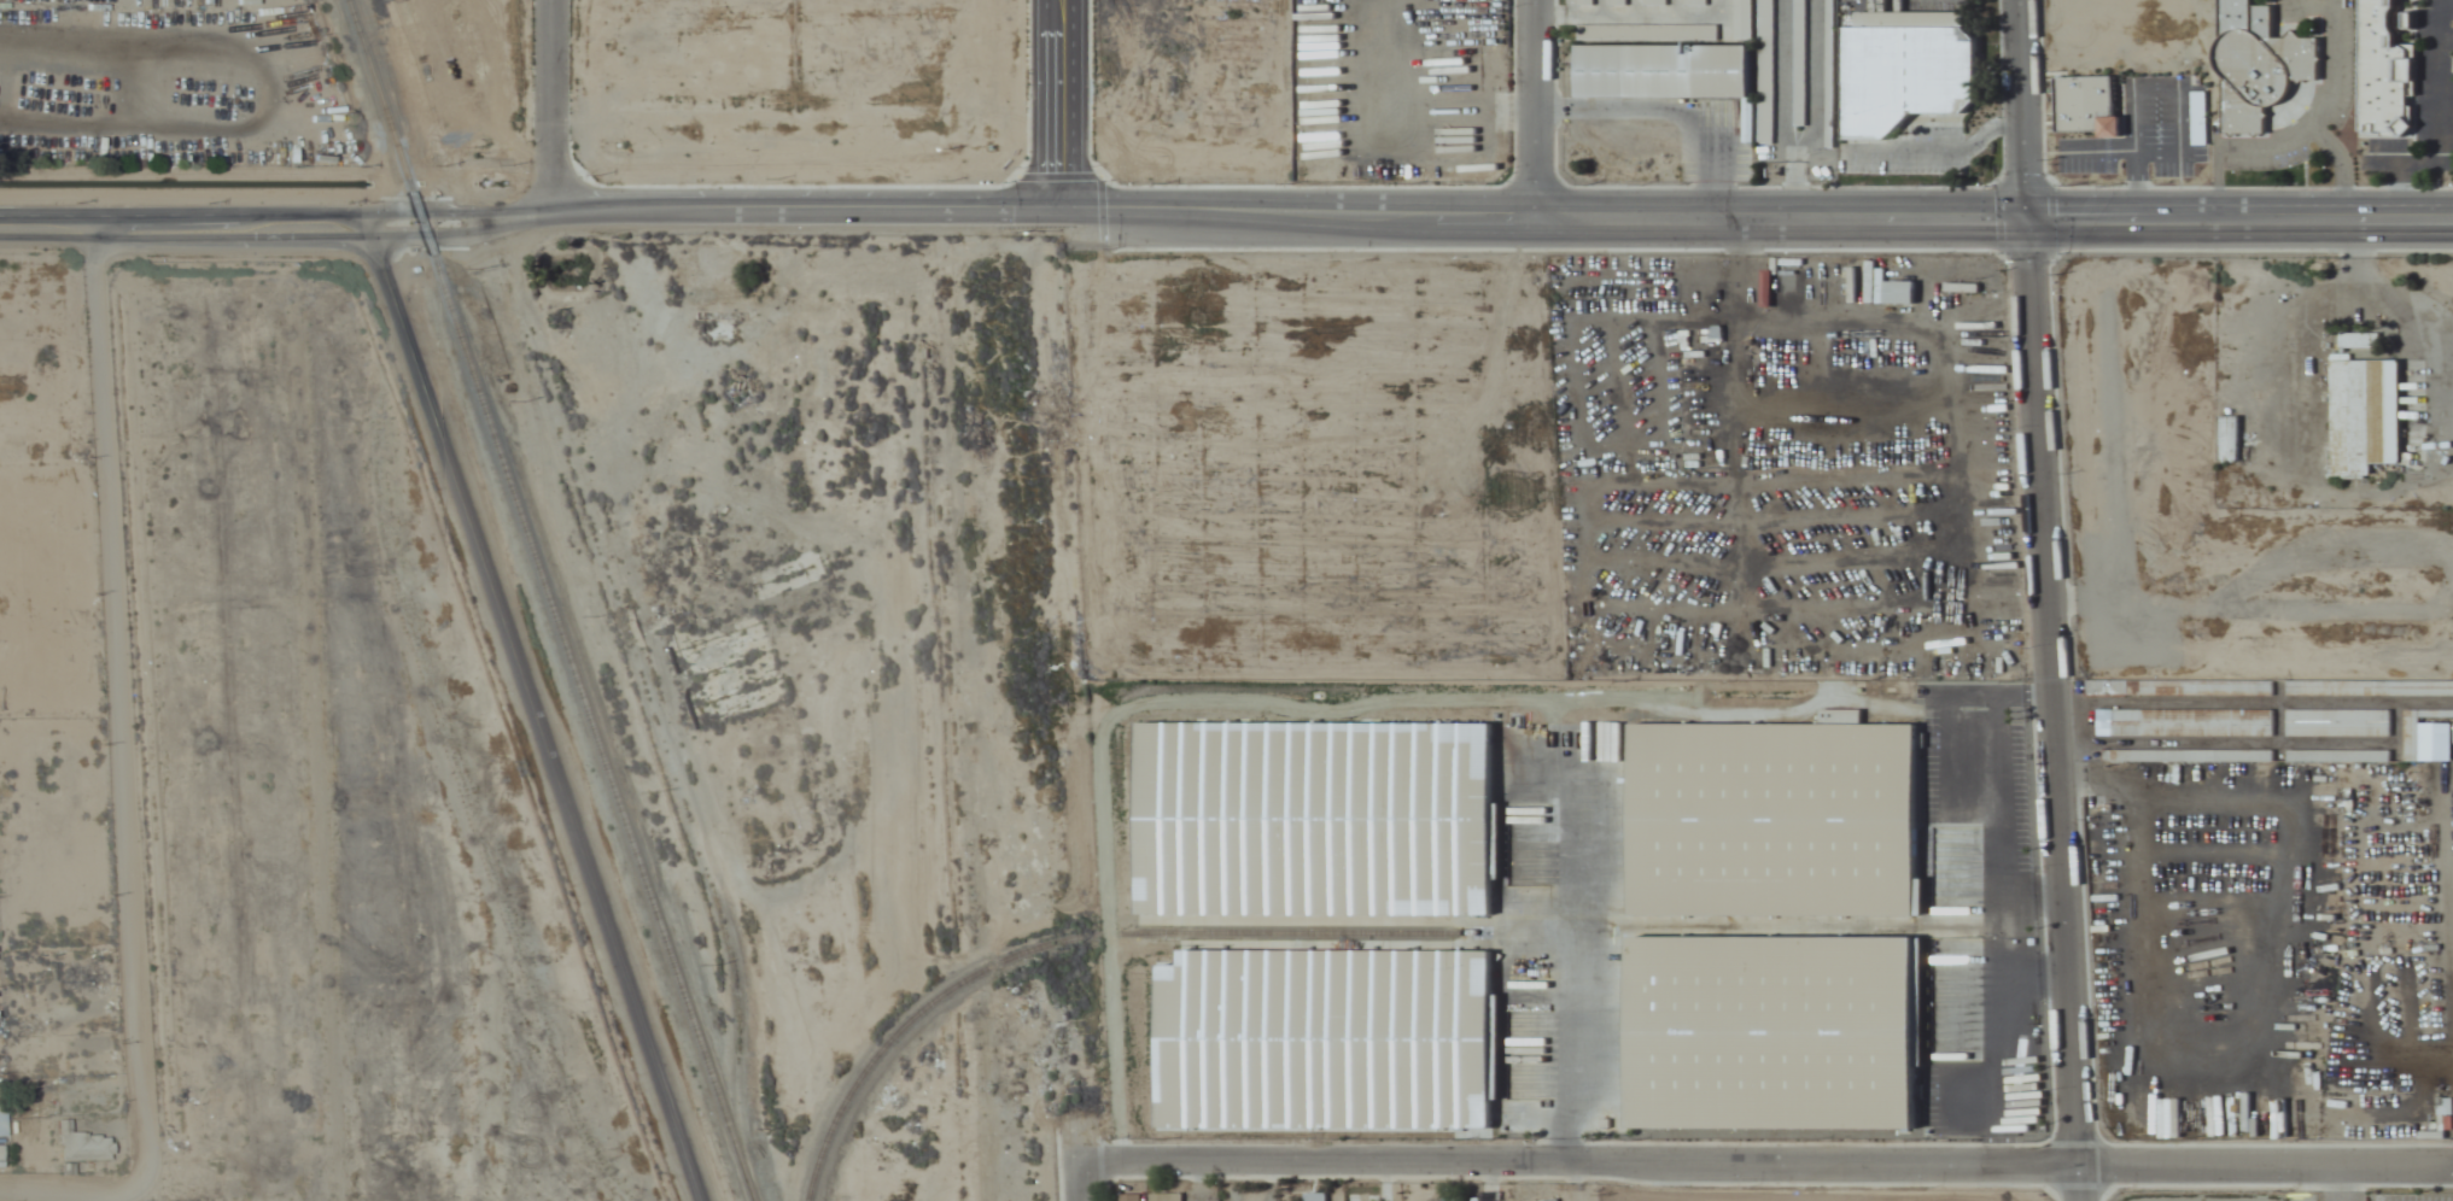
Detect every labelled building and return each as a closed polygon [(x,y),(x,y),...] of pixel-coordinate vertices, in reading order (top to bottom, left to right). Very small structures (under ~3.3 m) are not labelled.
[(1734,40),(1751,40),(1751,0),(1734,0),(1734,40)] [(1757,114),(1772,114),(1772,0),(1757,0),(1757,114)] [(1792,126),(1805,126),(1805,0),(1792,0),(1792,126)] [(1816,43),(1833,43),(1833,0),(1816,0),(1816,43)] [(2265,135),(2265,120),(2281,120),(2281,105),(2309,106),(2310,83),(2318,83),(2319,37),(2271,36),(2272,6),(2251,6),(2251,0),(2223,0),(2220,134),(2265,135)] [(2359,135),(2411,136),(2411,45),(2393,45),(2394,0),(2360,0),(2359,135)] [(1845,28),(1845,142),(1893,142),(1893,116),(1972,116),(1972,13),(1855,13),(1855,28),(1845,28)] [(1716,39),(1716,24),(1577,25),(1577,40),(1716,39)] [(1577,97),(1748,98),(1748,45),(1577,44),(1577,97)] [(2056,77),(2056,135),(2116,135),(2116,76),(2056,77)] [(1912,282),(1886,282),(1886,303),(1912,303),(1912,282)] [(2333,478),(2371,478),(2371,466),(2400,465),(2399,361),(2332,361),(2333,478)] [(2220,463),(2238,463),(2238,418),(2220,418),(2220,463)] [(2286,682),(2286,737),(2389,738),(2389,710),(2404,710),(2404,763),(2419,763),(2419,719),(2452,719),(2452,682),(2286,682)] [(2213,696),(2272,696),(2272,683),(2213,683),(2213,696)] [(1489,916),(1135,915),(1135,722),(1490,723),(1489,916)] [(1628,725),(1915,725),(1915,916),(1628,916),(1628,725)] [(1628,937),(1912,937),(1912,1127),(1628,1127),(1628,937)] [(1156,1130),(1156,951),(1489,953),(1489,1130),(1156,1130)] [(58,1163),(110,1161),(109,1135),(67,1137),(67,1122),(57,1123),(58,1163)] [(1181,1193),(1150,1193),(1150,1200),(1181,1200),(1181,1193)]
